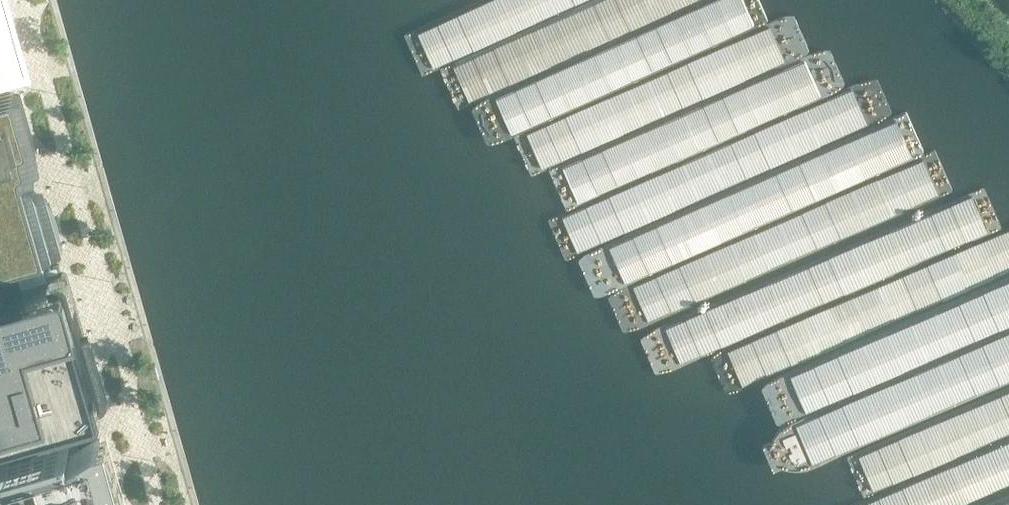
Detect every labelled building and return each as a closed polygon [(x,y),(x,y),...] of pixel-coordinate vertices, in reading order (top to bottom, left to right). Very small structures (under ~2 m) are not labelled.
[(37,255),(56,250),(56,249),(57,249),(58,248),(58,247),(59,247),(59,246),(59,245),(58,245),(50,215),(50,214),(49,214),(49,213),(48,212),(47,212),(46,212),(45,212),(44,212),(43,212),(42,212),(42,211),(41,211),(41,210),(40,209),(38,202),(38,201),(37,200),(37,199),(36,199),(35,199),(34,199),(33,199),(32,199),(31,199),(30,199),(30,198),(29,197),(29,196),(27,190),(27,189),(26,189),(26,188),(25,188),(25,187),(24,187),(23,187),(22,187),(15,189),(14,189),(13,189),(12,189),(12,188),(11,188),(11,187),(10,184),(11,183),(12,183),(13,182),(13,181),(14,181),(14,180),(14,179),(14,178),(14,177),(14,176),(14,175),(13,174),(12,173),(11,172),(10,172),(9,172),(8,172),(7,172),(6,172),(6,171),(6,169),(6,168),(6,167),(6,166),(6,165),(7,165),(8,164),(15,162),(16,162),(16,161),(17,161),(17,160),(17,159),(18,159),(18,158),(17,158),(11,136),(11,135),(11,134),(12,133),(13,132),(14,132),(22,130),(22,129),(23,129),(24,128),(24,127),(24,126),(24,125),(16,95),(16,94),(15,94),(15,93),(14,93),(14,92),(13,92),(12,92),(11,92),(0,95),(0,266),(37,255)] [(39,417),(77,406),(86,403),(88,401),(88,399),(87,396),(77,363),(80,362),(81,360),(82,358),(82,355),(80,352),(77,350),(74,350),(72,345),(73,342),(77,341),(83,339),(84,336),(82,328),(80,319),(77,310),(74,298),(69,280),(68,279),(68,277),(67,275),(67,274),(66,273),(65,271),(64,271),(62,271),(61,272),(0,289),(0,428),(39,417)] [(100,438),(94,440),(92,442),(80,449),(70,455),(68,447),(57,451),(8,465),(0,467),(0,471),(1,475),(0,475),(0,504),(119,504),(116,494),(104,452),(100,438)]
